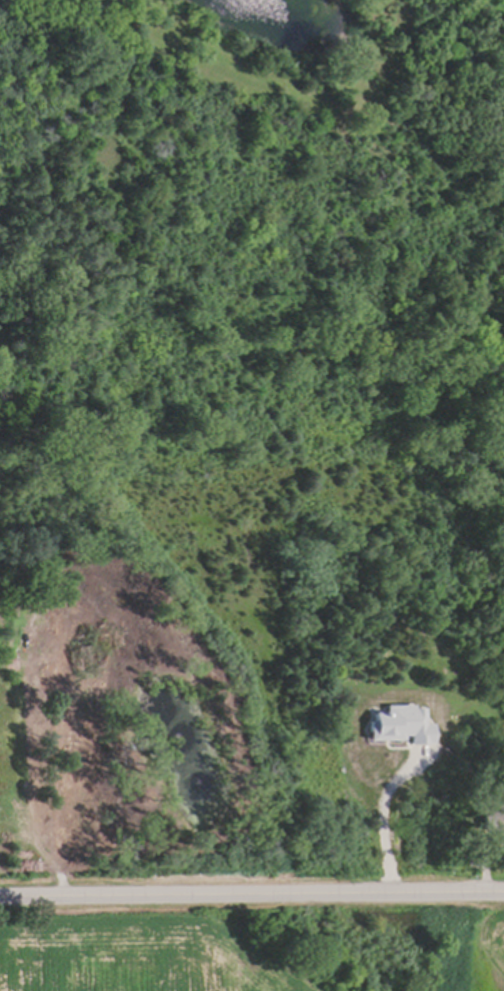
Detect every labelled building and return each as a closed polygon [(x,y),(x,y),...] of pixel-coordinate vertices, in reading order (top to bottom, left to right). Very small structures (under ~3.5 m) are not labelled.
[(371,740),(409,740),(409,745),(432,745),(432,725),(424,725),(424,706),(384,706),(385,714),(371,714),(371,740)] [(478,827),(478,809),(500,809),(501,826),(478,827)]
